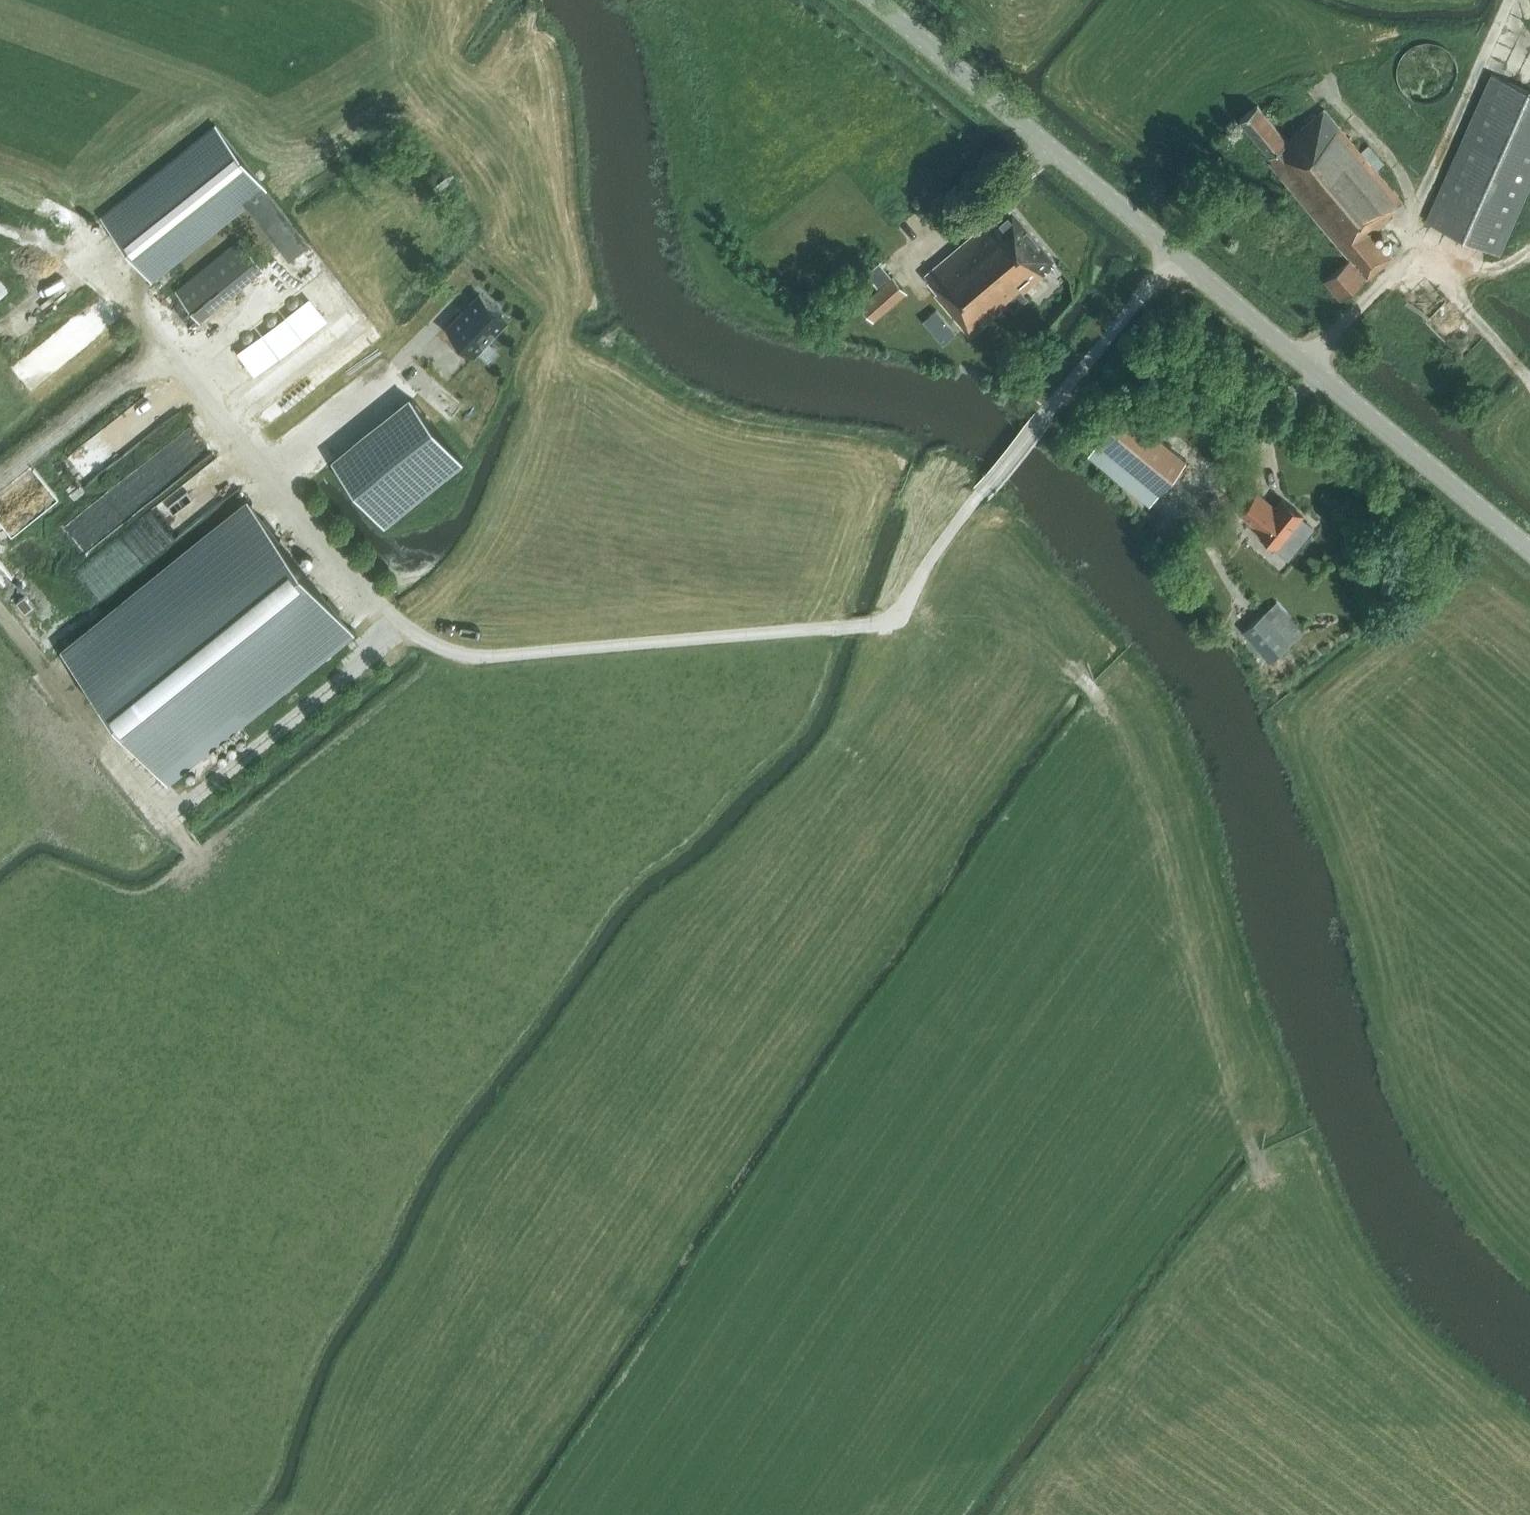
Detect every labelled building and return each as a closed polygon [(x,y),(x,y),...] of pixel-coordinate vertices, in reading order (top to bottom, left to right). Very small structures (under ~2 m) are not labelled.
[(1430,43),(1426,43),(1423,43),(1419,44),(1415,45),(1412,47),(1408,49),(1405,52),(1403,54),(1401,58),(1399,61),(1398,65),(1397,68),(1397,72),(1397,76),(1397,80),(1398,84),(1400,87),(1402,90),(1405,93),(1407,96),(1411,98),(1414,100),(1417,102),(1421,103),(1425,103),(1429,103),(1433,102),(1437,101),(1440,100),(1443,98),(1447,96),(1449,93),(1452,90),(1454,87),(1455,83),(1456,79),(1457,76),(1457,72),(1456,68),(1456,64),(1454,60),(1452,57),(1450,54),(1447,51),(1444,49),(1441,47),(1438,45),(1434,44),(1430,43)] [(1474,117),(1428,221),(1501,254),(1529,188),(1529,91),(1493,75),(1474,117)] [(1326,109),(1316,117),(1288,141),(1258,105),(1241,120),(1275,160),(1271,163),(1352,259),(1326,281),(1343,300),(1394,256),(1374,232),(1391,218),(1389,214),(1404,201),(1378,171),(1385,165),(1369,146),(1362,152),(1326,109)] [(247,206),(291,259),(309,243),(267,190),(216,125),(102,216),(153,281),(247,206)] [(939,291),(936,294),(972,336),(1058,262),(1009,205),(926,276),(939,291)] [(200,320),(264,268),(240,239),(176,290),(200,320)] [(862,304),(875,319),(907,292),(894,277),(862,304)] [(310,288),(238,344),(257,368),(329,312),(310,288)] [(508,321),(487,301),(455,335),(476,355),(508,321)] [(924,311),(943,337),(957,326),(938,301),(924,311)] [(383,493),(456,435),(410,376),(337,434),(383,493)] [(1125,409),(1099,440),(1161,491),(1187,460),(1125,409)] [(67,520),(86,544),(158,487),(139,463),(67,520)] [(1259,493),(1242,514),(1259,528),(1259,529),(1279,545),(1276,548),(1289,559),(1314,528),(1302,518),(1304,516),(1283,499),(1276,507),(1259,493)] [(250,498),(72,644),(66,636),(59,642),(66,650),(63,653),(128,736),(123,741),(132,752),(139,748),(164,778),(167,776),(174,784),(181,779),(173,770),(348,624),(337,609),(344,603),(329,583),(321,588),(307,569),(319,560),(307,545),(296,553),(283,536),(290,530),(273,508),(263,516),(250,498)] [(1278,603),(1244,632),(1270,662),(1304,633),(1278,603)]
